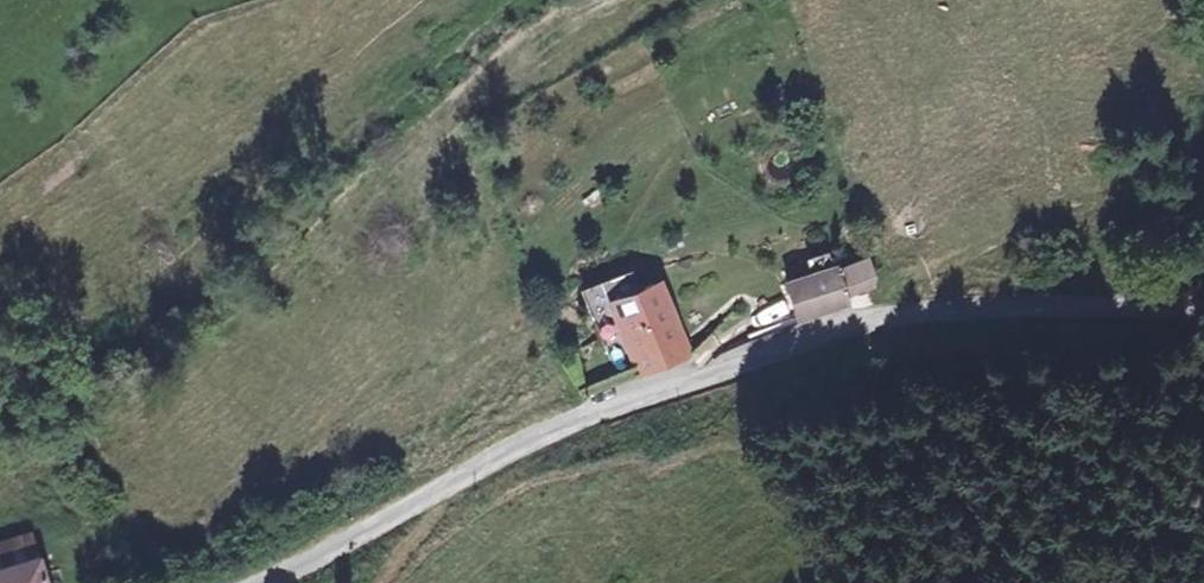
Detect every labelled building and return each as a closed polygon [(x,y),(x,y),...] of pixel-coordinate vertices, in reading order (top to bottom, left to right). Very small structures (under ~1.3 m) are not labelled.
[(837,268),(790,281),(803,315),(849,299),(837,268)] [(600,318),(622,313),(634,355),(637,363),(685,349),(659,271),(613,283),(590,289),(600,318)] [(0,533),(0,582),(46,582),(57,579),(35,522),(0,533)]
